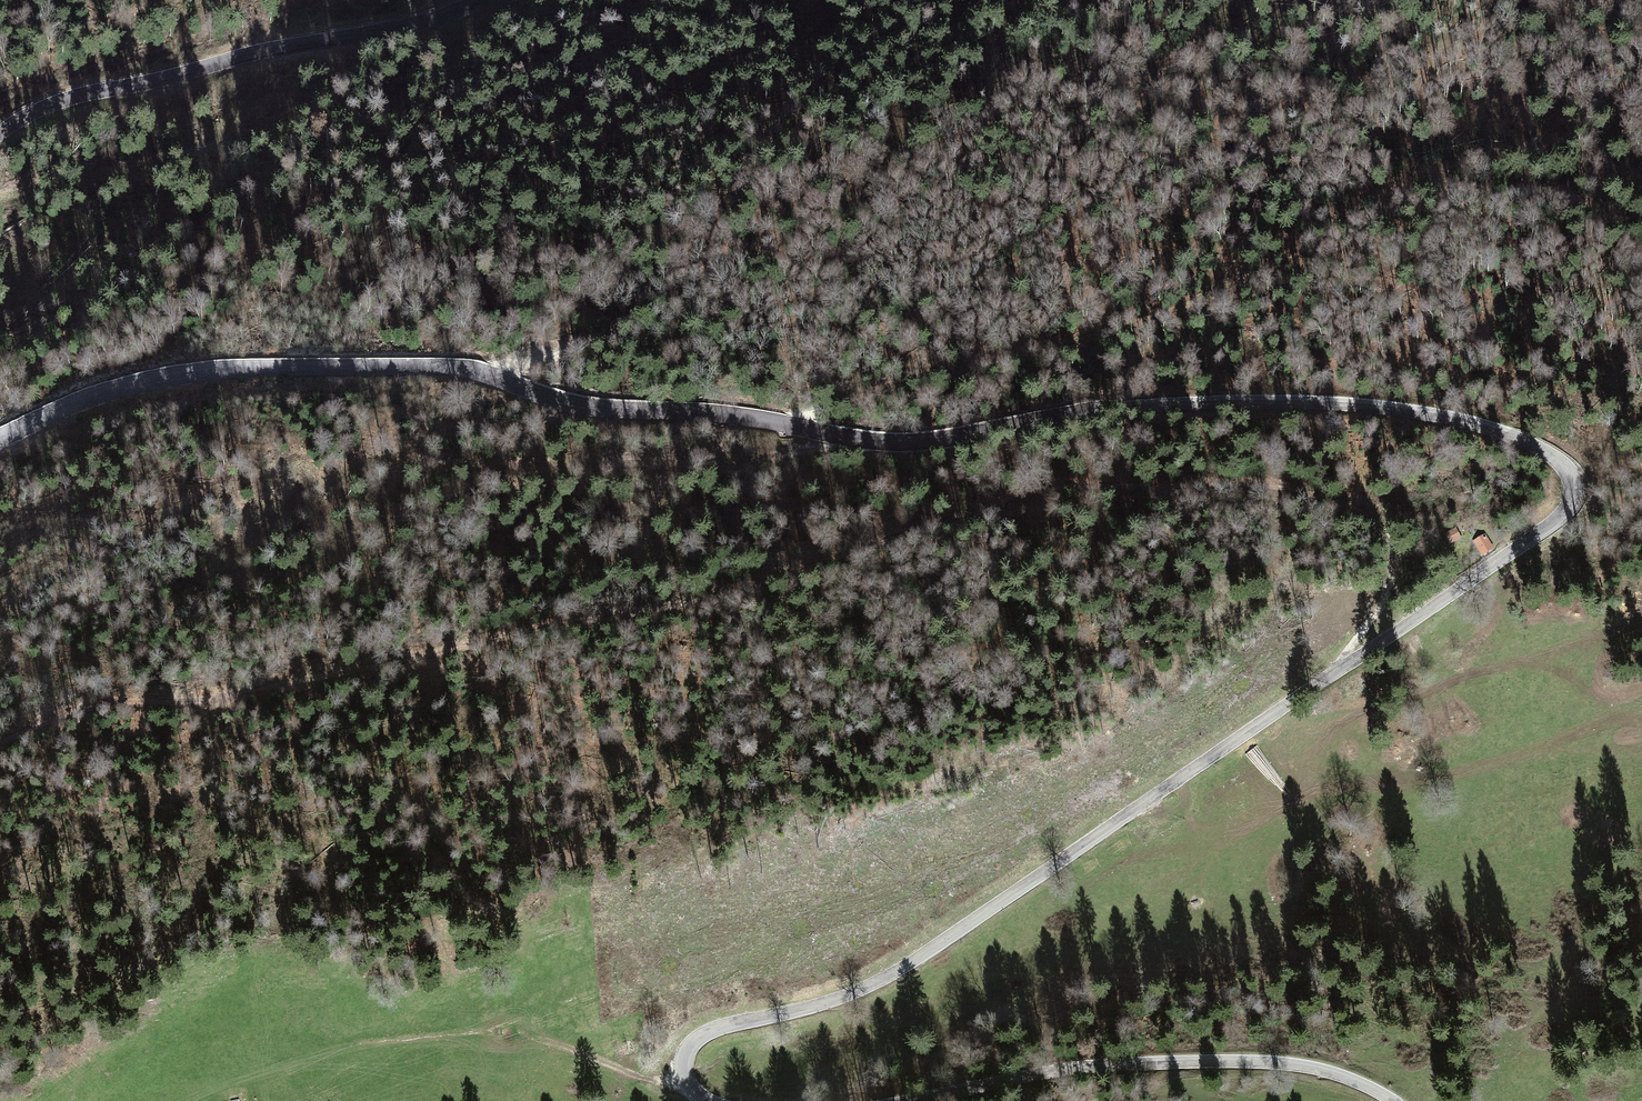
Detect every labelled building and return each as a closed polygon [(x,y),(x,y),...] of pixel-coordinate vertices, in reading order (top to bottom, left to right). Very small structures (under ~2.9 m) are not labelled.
[(1502,544),(1493,531),(1475,543),(1484,556),(1502,544)]
